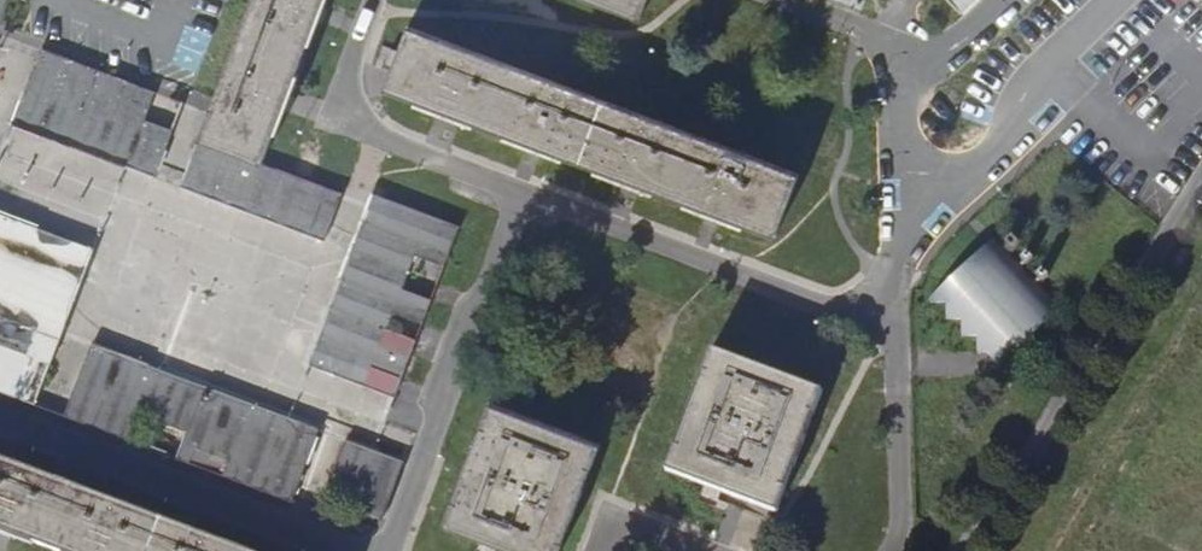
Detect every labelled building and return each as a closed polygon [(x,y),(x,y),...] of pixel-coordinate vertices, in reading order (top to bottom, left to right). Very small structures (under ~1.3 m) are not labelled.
[(181,187),(324,240),(342,193),(262,163),(279,117),(323,0),(251,0),(181,187)] [(648,0),(582,0),(640,22),(648,0)] [(959,15),(975,0),(945,0),(959,15)] [(383,91),(436,110),(464,121),(774,238),(796,176),(407,28),(383,91)] [(40,50),(22,94),(13,123),(156,177),(173,130),(145,119),(155,93),(41,49),(40,50)] [(458,227),(373,194),(301,391),(384,422),(411,354),(383,344),(393,314),(422,324),(432,299),(403,288),(415,256),(443,267),(458,227)] [(36,406),(62,334),(93,252),(0,216),(0,392),(36,406)] [(1006,243),(1012,249),(1017,244),(1011,238),(1006,243)] [(979,354),(987,353),(992,352),(991,361),(991,367),(994,370),(1061,308),(998,239),(930,302),(933,305),(946,304),(944,317),(947,321),(961,320),(960,334),(963,337),(977,337),(976,351),(979,354)] [(1022,259),(1028,265),(1033,261),(1027,255),(1022,259)] [(1037,276),(1043,282),(1048,278),(1042,271),(1037,276)] [(293,503),(319,431),(91,345),(65,417),(134,443),(143,420),(185,436),(177,460),(192,465),(197,451),(228,463),(223,477),(293,503)] [(820,391),(712,350),(667,472),(731,496),(775,513),(820,391)] [(514,550),(558,550),(598,444),(488,402),(442,524),(514,550)] [(382,522),(404,463),(362,448),(345,441),(322,500),(335,504),(339,493),(372,505),(368,516),(382,522)] [(12,535),(54,550),(245,550),(0,459),(0,531),(12,535)]
